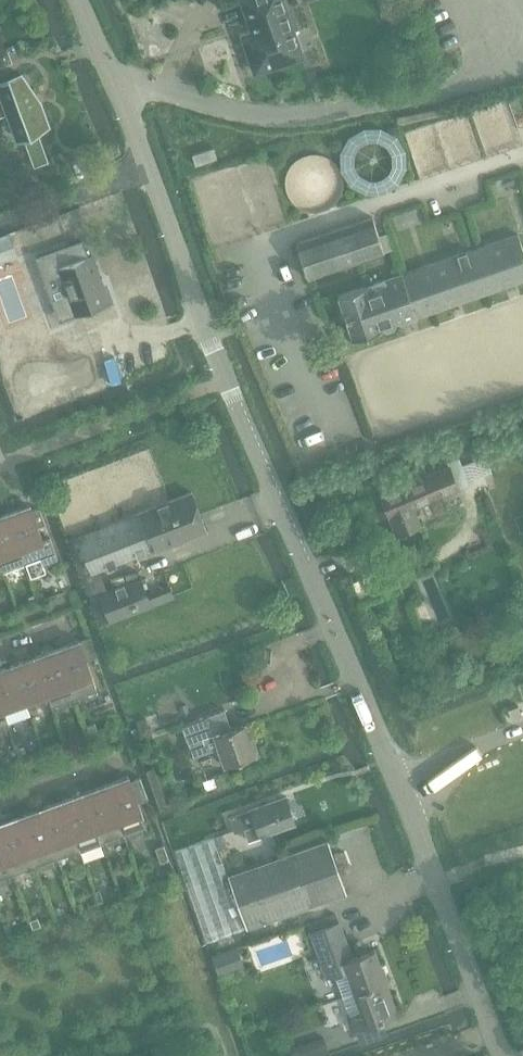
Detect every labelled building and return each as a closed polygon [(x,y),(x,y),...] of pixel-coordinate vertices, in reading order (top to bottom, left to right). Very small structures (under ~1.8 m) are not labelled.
[(244,36),(256,71),(301,56),(282,0),(243,0),(254,33),(244,36)] [(0,50),(0,67),(12,63),(9,53),(7,48),(0,50)] [(6,106),(8,112),(17,138),(48,127),(39,101),(32,104),(21,74),(0,82),(0,108),(6,106)] [(196,165),(218,159),(215,148),(193,154),(196,165)] [(373,218),(298,244),(309,278),(385,253),(373,218)] [(0,235),(0,247),(1,249),(13,245),(9,232),(0,235)] [(418,317),(418,316),(522,280),(522,248),(518,234),(403,273),(386,279),(386,280),(339,296),(354,339),(382,330),(387,333),(396,330),(400,323),(418,317)] [(58,249),(37,257),(48,289),(63,284),(73,311),(74,316),(109,303),(102,284),(92,255),(89,256),(88,256),(82,241),(70,245),(58,249)] [(397,535),(421,526),(413,506),(459,488),(450,467),(381,494),(386,507),(381,509),(383,516),(389,514),(397,535)] [(192,492),(139,512),(139,513),(153,549),(153,550),(206,530),(192,492)] [(30,505),(7,514),(25,563),(42,557),(44,565),(58,560),(51,537),(43,540),(38,527),(45,524),(40,507),(32,510),(30,505)] [(78,536),(74,538),(88,574),(92,573),(153,549),(139,513),(78,536)] [(25,563),(7,514),(0,516),(0,562),(3,571),(25,563)] [(100,593),(95,594),(106,622),(110,620),(111,622),(151,606),(174,597),(170,586),(147,595),(140,577),(100,593)] [(94,680),(80,641),(57,649),(75,699),(97,691),(94,681),(94,680)] [(35,657),(50,701),(53,707),(75,699),(57,649),(35,657)] [(47,703),(50,701),(35,657),(13,665),(31,715),(28,706),(45,699),(47,703)] [(31,715),(13,665),(0,670),(0,699),(9,723),(31,715)] [(403,693),(413,689),(407,674),(396,679),(403,693)] [(9,723),(0,699),(0,726),(9,723)] [(181,707),(183,713),(190,711),(187,704),(181,707)] [(508,710),(512,720),(522,716),(520,711),(518,706),(508,710)] [(231,728),(225,709),(182,725),(193,756),(219,747),(225,766),(256,755),(254,751),(257,750),(253,738),(250,739),(245,723),(231,728)] [(147,718),(138,721),(144,739),(153,736),(147,718)] [(89,726),(92,734),(98,731),(95,724),(89,726)] [(13,759),(12,755),(0,759),(0,764),(13,759)] [(213,776),(217,787),(228,783),(224,772),(213,776)] [(140,777),(130,781),(129,777),(106,785),(124,835),(147,827),(143,816),(138,802),(148,798),(140,777)] [(102,843),(124,835),(106,785),(84,793),(102,843)] [(80,851),(102,843),(84,793),(62,801),(80,851)] [(285,796),(248,808),(228,815),(234,832),(244,829),(248,841),(259,837),(259,836),(294,824),(285,796)] [(58,859),(80,851),(62,801),(40,809),(58,859)] [(36,867),(58,859),(40,809),(18,817),(36,867)] [(36,867),(18,817),(0,824),(0,837),(14,875),(36,867)] [(14,875),(0,837),(0,880),(14,875)] [(214,837),(174,852),(205,940),(346,893),(327,839),(227,875),(214,837)] [(165,845),(156,848),(161,863),(170,860),(168,855),(165,845)] [(336,913),(309,923),(311,929),(310,930),(319,955),(327,976),(335,975),(343,996),(386,981),(384,976),(387,975),(382,963),(380,964),(374,949),(351,957),(346,945),(349,944),(341,919),(338,920),(336,913)] [(33,928),(42,925),(38,915),(30,918),(33,928)] [(218,974),(231,969),(225,952),(212,956),(218,974)] [(386,981),(343,996),(351,1017),(347,1020),(351,1029),(385,1016),(386,1019),(395,1016),(394,1013),(397,1012),(386,981)] [(330,1054),(325,1036),(290,1048),(293,1055),(323,1055),(330,1054)]
